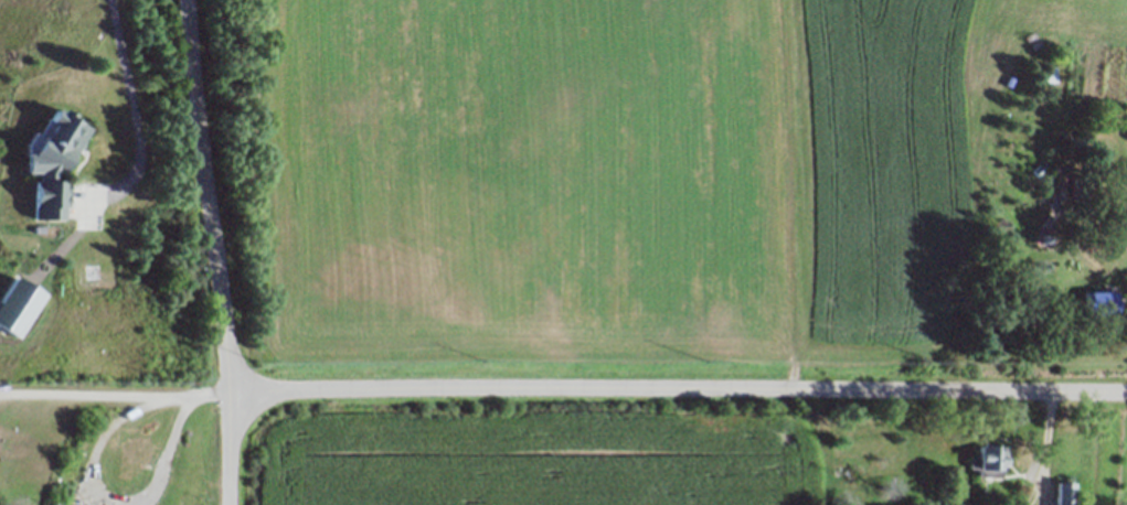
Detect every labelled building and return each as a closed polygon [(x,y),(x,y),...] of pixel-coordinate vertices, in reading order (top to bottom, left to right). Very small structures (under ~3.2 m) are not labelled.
[(87,130),(62,173),(56,171),(56,180),(66,180),(67,206),(64,207),(65,218),(32,219),(33,181),(36,180),(36,174),(25,174),(25,153),(32,153),(41,136),(46,138),(53,126),(46,121),(54,108),(87,130)] [(1085,178),(1084,198),(1070,197),(1071,176),(1085,178)] [(1050,236),(1050,246),(1038,246),(1038,236),(1050,236)] [(1109,290),(1110,313),(1098,313),(1098,318),(1083,319),(1082,291),(1109,290)] [(1000,445),(1000,477),(974,477),(974,470),(967,470),(967,454),(976,454),(976,445),(1000,445)] [(1066,483),(1066,504),(1051,504),(1051,483),(1066,483)]
